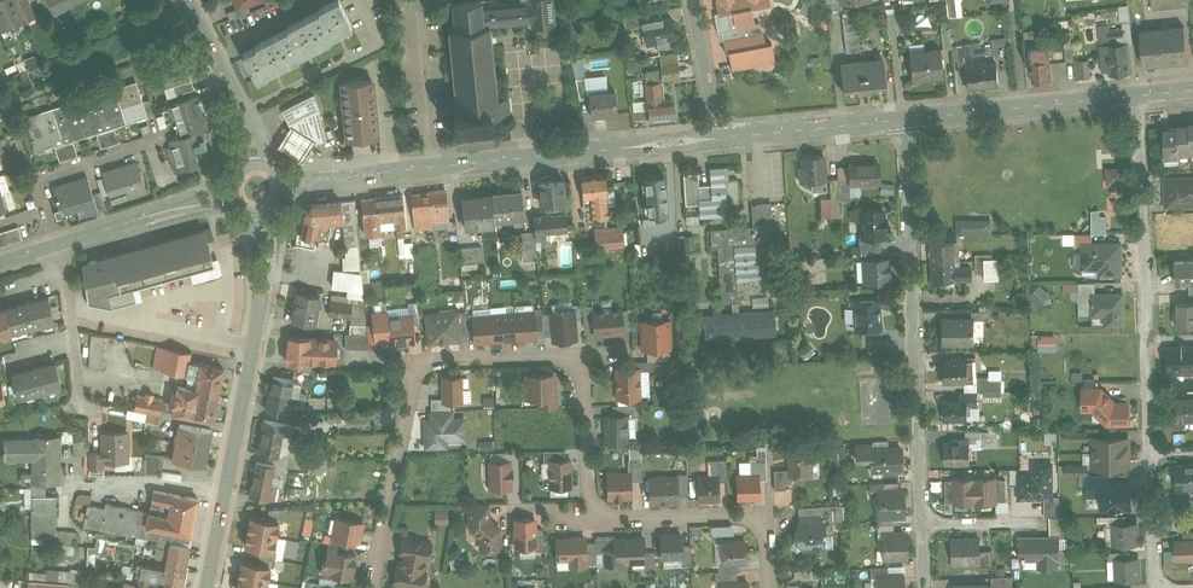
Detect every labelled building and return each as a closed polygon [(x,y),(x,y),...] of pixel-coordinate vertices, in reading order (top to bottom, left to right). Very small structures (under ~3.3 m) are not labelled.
[(12,0),(0,0),(0,12),(1,14),(8,29),(23,22),(12,0)] [(23,22),(37,15),(29,0),(12,0),(23,22)] [(55,11),(66,5),(65,4),(74,0),(49,0),(55,11)] [(239,8),(248,5),(260,0),(236,0),(239,8)] [(257,44),(257,45),(243,53),(257,79),(290,62),(289,60),(321,43),(321,42),(342,31),(342,29),(353,24),(340,0),(335,0),(320,8),(321,9),(289,25),(290,27),(257,44)] [(453,2),(456,28),(450,28),(458,113),(454,113),(456,132),(494,128),(493,114),(511,112),(509,95),(498,96),(491,24),(532,21),(532,26),(556,24),(554,0),(523,0),(483,4),(482,0),(468,0),(453,2)] [(717,0),(719,13),(726,11),(734,10),(737,26),(753,23),(756,23),(753,7),(771,3),(770,0),(719,0),(717,0)] [(827,10),(835,9),(834,0),(826,0),(827,10)] [(835,9),(843,9),(842,2),(842,0),(834,0),(835,9)] [(1153,9),(1191,5),(1191,0),(1152,0),(1153,9)] [(1116,5),(1118,22),(1128,20),(1126,4),(1116,5)] [(248,5),(239,8),(228,12),(231,19),(251,11),(248,5)] [(857,8),(843,10),(844,16),(857,15),(857,8)] [(734,10),(726,11),(729,29),(722,31),(725,49),(729,48),(733,69),(777,61),(773,40),(766,42),(764,33),(755,35),(753,23),(737,26),(734,10)] [(641,13),(624,16),(626,28),(643,25),(641,13)] [(897,13),(887,14),(889,34),(899,33),(897,13)] [(0,14),(0,28),(2,32),(8,29),(1,14),(0,14)] [(857,15),(844,16),(845,24),(858,22),(857,15)] [(673,16),(644,22),(648,43),(658,41),(659,46),(670,44),(668,37),(676,35),(673,16)] [(858,22),(845,24),(846,30),(859,29),(858,22)] [(950,27),(942,28),(944,47),(952,46),(950,27)] [(1132,27),(1110,29),(1111,39),(1125,38),(1126,44),(1134,43),(1132,27)] [(1185,27),(1141,31),(1144,64),(1188,60),(1185,27)] [(859,29),(846,30),(847,38),(860,36),(859,29)] [(860,36),(847,38),(847,45),(861,43),(860,36)] [(861,43),(847,45),(848,52),(861,51),(861,43)] [(966,43),(959,44),(960,58),(968,58),(967,55),(966,43)] [(974,47),(974,43),(966,43),(967,55),(994,53),(994,45),(974,47)] [(1120,45),(1110,46),(1111,51),(1109,51),(1110,56),(1104,57),(1105,69),(1111,68),(1112,73),(1123,72),(1123,73),(1123,74),(1124,74),(1125,75),(1126,75),(1127,75),(1128,74),(1129,74),(1129,73),(1130,72),(1131,71),(1128,49),(1120,50),(1120,45)] [(1049,46),(1030,48),(1033,81),(1053,79),(1049,46)] [(941,47),(910,51),(913,77),(944,73),(941,47)] [(674,52),(656,53),(658,79),(676,78),(674,52)] [(177,55),(153,63),(156,74),(160,73),(163,84),(171,81),(173,86),(192,80),(184,56),(178,58),(177,55)] [(579,57),(569,59),(572,77),(583,75),(579,57)] [(884,59),(863,61),(866,89),(872,89),(872,91),(873,91),(873,86),(886,85),(886,88),(887,88),(884,59)] [(1088,77),(1087,59),(1072,59),(1073,77),(1088,77)] [(863,61),(842,63),(845,93),(859,91),(859,93),(860,92),(860,90),(866,89),(863,61)] [(997,62),(966,65),(968,87),(1000,84),(997,62)] [(657,80),(656,69),(641,70),(642,81),(657,80)] [(586,77),(576,78),(580,97),(587,97),(586,77)] [(372,78),(343,81),(349,139),(378,136),(372,78)] [(192,80),(173,86),(176,95),(195,88),(192,80)] [(137,81),(125,85),(127,90),(117,93),(126,122),(137,118),(136,114),(145,111),(142,101),(143,101),(137,81)] [(661,82),(647,83),(648,101),(663,99),(661,82)] [(616,90),(590,93),(592,115),(618,112),(616,90)] [(117,93),(107,96),(106,91),(95,95),(104,124),(114,121),(115,126),(126,122),(117,93)] [(315,92),(282,108),(290,124),(291,125),(316,140),(320,143),(327,139),(315,92)] [(95,95),(84,98),(85,103),(75,106),(85,135),(96,132),(94,127),(104,124),(95,95)] [(197,95),(173,103),(173,104),(170,106),(180,137),(171,139),(177,158),(173,160),(176,171),(198,164),(193,150),(204,146),(202,142),(206,141),(200,124),(205,122),(197,95)] [(663,99),(648,101),(650,120),(674,118),(672,98),(663,99)] [(155,113),(150,99),(143,101),(142,101),(145,111),(147,115),(155,113)] [(75,106),(66,109),(64,105),(53,108),(63,137),(72,134),(74,139),(85,135),(75,106)] [(44,116),(27,122),(37,151),(54,145),(53,140),(63,137),(53,108),(42,112),(44,116)] [(157,127),(164,125),(160,114),(153,116),(157,127)] [(316,140),(291,125),(278,146),(303,161),(316,140)] [(1190,125),(1177,126),(1177,128),(1179,153),(1192,152),(1192,150),(1190,125)] [(1177,128),(1164,129),(1165,156),(1179,155),(1179,153),(1177,128)] [(69,158),(65,144),(56,147),(60,161),(69,158)] [(825,154),(802,156),(803,165),(799,166),(801,182),(812,181),(827,179),(825,154)] [(138,161),(103,172),(104,176),(110,194),(126,189),(129,197),(147,191),(138,161)] [(879,162),(850,164),(851,176),(851,183),(852,183),(860,183),(863,186),(869,186),(871,182),(880,182),(879,162)] [(725,166),(711,167),(712,184),(713,198),(714,198),(726,197),(727,209),(729,209),(741,208),(739,178),(726,179),(725,166)] [(1122,190),(1125,169),(1104,167),(1102,188),(1122,190)] [(668,170),(648,172),(651,193),(670,191),(668,170)] [(700,185),(699,173),(685,174),(687,204),(700,203),(701,216),(715,215),(714,198),(713,198),(712,184),(700,185)] [(0,175),(0,192),(0,193),(4,192),(9,190),(4,174),(0,175)] [(606,174),(582,176),(584,198),(592,197),(594,217),(609,216),(607,195),(608,195),(606,174)] [(104,176),(98,179),(102,191),(103,197),(110,194),(104,176)] [(851,176),(839,177),(839,196),(840,197),(839,199),(852,198),(852,183),(851,183),(851,176)] [(88,177),(73,182),(72,181),(65,183),(66,184),(54,188),(61,210),(62,213),(64,217),(79,213),(80,217),(99,212),(97,207),(98,207),(94,194),(88,177)] [(564,177),(540,180),(542,203),(556,201),(557,213),(534,215),(535,231),(536,237),(546,236),(546,235),(548,235),(549,242),(559,241),(559,244),(565,244),(566,254),(547,256),(548,266),(576,263),(573,229),(569,229),(568,212),(564,177)] [(839,196),(839,177),(830,178),(831,197),(839,196)] [(1165,179),(1166,206),(1192,205),(1192,178),(1165,179)] [(827,179),(812,181),(814,190),(828,189),(827,179)] [(878,193),(891,193),(891,183),(879,183),(878,193)] [(447,189),(429,191),(431,202),(429,202),(431,218),(433,217),(434,221),(450,219),(447,189)] [(511,191),(493,193),(493,195),(495,220),(525,217),(522,190),(521,190),(521,191),(511,192),(511,191)] [(103,197),(102,191),(94,194),(98,207),(97,207),(99,212),(107,209),(103,197)] [(429,191),(412,193),(416,229),(435,227),(434,221),(433,217),(431,218),(429,202),(431,202),(429,191)] [(0,193),(0,211),(9,208),(4,192),(0,193)] [(403,194),(393,195),(395,220),(396,227),(406,226),(403,194)] [(393,195),(376,197),(377,208),(379,208),(381,222),(395,220),(393,195)] [(493,195),(463,198),(466,227),(496,224),(495,220),(493,195)] [(671,204),(656,205),(657,214),(677,211),(677,195),(671,195),(671,204)] [(376,197),(362,199),(366,234),(382,232),(381,222),(379,208),(377,208),(376,197)] [(726,197),(714,198),(715,215),(728,214),(729,209),(727,209),(726,197)] [(355,200),(342,201),(343,217),(347,217),(357,215),(355,200)] [(342,201),(313,204),(306,210),(301,236),(328,241),(331,226),(329,224),(344,223),(343,217),(342,201)] [(754,225),(712,229),(713,247),(718,246),(720,280),(722,280),(723,301),(739,300),(737,279),(774,277),(774,269),(774,266),(773,266),(771,221),(773,221),(772,203),(753,204),(754,225)] [(884,209),(862,210),(862,218),(859,220),(859,227),(863,228),(863,236),(863,237),(881,236),(885,236),(885,227),(887,227),(886,217),(884,218),(884,209)] [(61,210),(55,212),(58,219),(64,217),(62,213),(61,210)] [(357,215),(347,217),(349,233),(346,233),(347,241),(347,247),(360,247),(357,215)] [(970,220),(958,220),(958,231),(992,231),(992,220),(980,220),(978,222),(972,222),(970,220)] [(23,239),(19,226),(12,228),(16,241),(23,239)] [(624,226),(595,229),(596,247),(625,245),(624,226)] [(145,246),(135,248),(133,248),(133,249),(124,251),(122,252),(112,255),(112,254),(110,255),(100,258),(98,258),(99,259),(96,260),(92,261),(88,266),(88,268),(85,269),(88,303),(111,308),(137,300),(134,289),(144,286),(146,286),(156,283),(157,283),(157,282),(167,280),(169,279),(179,276),(179,277),(181,276),(190,273),(191,273),(192,273),(192,272),(202,270),(204,269),(207,268),(207,271),(215,269),(214,267),(216,266),(215,265),(210,248),(210,246),(208,239),(214,237),(211,227),(205,229),(203,229),(194,232),(193,232),(192,232),(192,233),(182,235),(180,236),(170,239),(170,238),(168,239),(159,242),(159,241),(157,242),(147,245),(145,245),(145,246)] [(12,228),(5,231),(9,243),(16,241),(12,228)] [(0,232),(0,238),(3,246),(9,243),(5,231),(0,232)] [(535,231),(521,232),(522,249),(537,248),(536,237),(535,231)] [(1093,233),(1075,233),(1075,243),(1083,243),(1083,242),(1093,242),(1093,233)] [(413,241),(405,242),(404,236),(398,237),(400,254),(406,253),(406,255),(414,255),(413,246),(413,241)] [(881,251),(881,236),(863,237),(863,236),(859,236),(860,252),(872,252),(881,251)] [(953,241),(931,242),(932,261),(954,260),(953,241)] [(1093,242),(1083,242),(1083,243),(1083,263),(1101,263),(1101,273),(1122,273),(1122,243),(1093,242)] [(436,244),(413,246),(414,255),(414,258),(437,256),(436,244)] [(482,245),(459,248),(460,263),(483,261),(482,245)] [(865,259),(864,259),(865,270),(869,274),(869,281),(890,280),(889,272),(890,272),(890,264),(889,264),(888,258),(872,259),(865,259)] [(1000,259),(976,259),(976,272),(1000,272),(1000,259)] [(954,260),(932,261),(933,280),(955,280),(954,266),(954,260)] [(1174,261),(1176,283),(1189,283),(1192,283),(1192,260),(1174,261)] [(971,266),(954,266),(955,280),(972,279),(971,266)] [(369,269),(362,270),(362,273),(363,282),(370,281),(369,269)] [(362,273),(335,270),(333,286),(349,288),(348,296),(365,299),(364,290),(363,282),(362,273)] [(1068,291),(1069,297),(1076,297),(1075,280),(1061,281),(1062,291),(1068,291)] [(1096,282),(1079,282),(1079,315),(1091,315),(1091,293),(1096,293),(1096,282)] [(1038,305),(1048,293),(1037,283),(1027,295),(1038,305)] [(320,295),(299,291),(293,320),(314,324),(320,295)] [(1096,293),(1091,293),(1091,315),(1106,315),(1106,324),(1124,324),(1124,293),(1096,293)] [(49,297),(6,308),(12,331),(55,320),(49,297)] [(879,298),(855,299),(856,309),(854,312),(854,317),(856,319),(857,330),(880,329),(879,298)] [(357,303),(331,300),(329,314),(356,318),(357,310),(356,310),(357,303)] [(419,301),(409,302),(410,315),(413,315),(414,323),(421,323),(419,301)] [(1178,302),(1178,325),(1192,325),(1192,302),(1178,302)] [(581,303),(573,304),(573,309),(574,309),(575,318),(582,318),(581,303)] [(542,307),(534,308),(534,312),(535,311),(536,329),(544,329),(543,313),(542,307)] [(612,307),(603,308),(603,310),(593,311),(595,334),(624,331),(622,310),(622,309),(612,310),(612,307)] [(12,331),(6,308),(0,310),(0,334),(12,331)] [(774,310),(719,313),(718,308),(694,309),(695,322),(706,321),(707,337),(776,333),(774,310)] [(573,309),(552,311),(552,313),(554,334),(555,340),(576,338),(575,318),(574,309),(573,309)] [(630,309),(622,310),(624,329),(632,329),(630,309)] [(387,311),(374,312),(375,324),(376,331),(377,342),(390,340),(388,317),(387,311)] [(465,311),(456,312),(457,317),(458,317),(458,322),(466,321),(466,313),(465,311)] [(534,312),(516,313),(518,338),(537,337),(536,329),(535,311),(534,312)] [(989,311),(973,311),(973,318),(976,318),(976,319),(989,319),(989,311)] [(456,312),(427,315),(430,342),(460,339),(458,322),(458,317),(457,317),(456,312)] [(474,313),(466,313),(466,321),(468,335),(475,334),(474,316),(474,313)] [(516,313),(492,315),(494,340),(500,340),(504,337),(517,336),(518,338),(516,313)] [(552,313),(543,313),(545,335),(554,334),(552,313)] [(388,317),(390,340),(390,345),(415,342),(414,323),(413,315),(410,315),(388,317)] [(474,316),(475,334),(476,342),(494,340),(492,315),(474,316)] [(973,318),(942,318),(942,343),(976,343),(976,319),(976,318),(973,318)] [(642,322),(643,348),(647,348),(669,347),(670,347),(669,321),(642,322)] [(368,324),(351,324),(350,333),(368,334),(368,325),(368,324)] [(375,324),(368,325),(368,332),(369,332),(376,331),(375,324)] [(377,342),(376,331),(369,332),(370,346),(377,346),(377,342)] [(350,333),(347,333),(346,347),(370,348),(368,334),(350,333)] [(1035,334),(1035,351),(1053,350),(1053,333),(1035,334)] [(105,336),(92,335),(90,367),(102,368),(105,336)] [(309,338),(291,337),(290,337),(290,347),(288,347),(288,348),(289,348),(288,360),(288,361),(289,361),(289,362),(296,363),(296,371),(313,370),(313,361),(309,361),(310,338),(309,338)] [(337,340),(310,338),(309,361),(313,361),(336,362),(337,340)] [(892,340),(871,341),(871,351),(893,349),(892,340)] [(1159,345),(1161,388),(1184,387),(1183,379),(1192,379),(1192,344),(1159,345)] [(192,352),(168,347),(163,370),(178,373),(176,382),(186,384),(188,375),(199,377),(202,377),(204,364),(190,361),(192,352)] [(647,348),(647,361),(655,360),(669,360),(669,347),(647,348)] [(977,356),(951,357),(952,359),(943,359),(943,381),(957,380),(957,379),(967,378),(967,382),(975,381),(974,361),(977,361),(977,356)] [(655,370),(655,360),(647,361),(648,370),(655,370)] [(56,362),(13,373),(19,397),(62,386),(56,362)] [(223,368),(204,364),(200,390),(199,390),(219,394),(224,367),(223,368)] [(640,368),(618,369),(619,398),(640,397),(640,368)] [(331,372),(319,371),(318,384),(330,385),(331,378),(331,372)] [(554,374),(538,374),(537,373),(530,373),(529,375),(527,375),(528,383),(531,386),(532,398),(539,398),(555,397),(555,392),(556,392),(556,382),(555,382),(554,374)] [(293,380),(274,376),(271,393),(290,396),(293,380)] [(462,376),(444,376),(445,398),(445,402),(451,402),(462,401),(462,376)] [(990,376),(978,376),(978,390),(1003,390),(1003,379),(990,379),(990,376)] [(200,390),(178,386),(177,391),(174,391),(171,404),(175,405),(173,412),(194,416),(199,390),(200,390)] [(1129,403),(1116,403),(1102,388),(1084,388),(1084,408),(1093,408),(1108,423),(1129,423),(1129,403)] [(219,394),(199,390),(194,416),(214,420),(219,394)] [(960,399),(945,399),(945,419),(968,419),(968,405),(978,405),(978,392),(960,392),(960,399)] [(164,398),(138,393),(135,410),(148,412),(160,415),(164,398)] [(290,396),(271,393),(268,410),(286,413),(290,396)] [(340,396),(328,397),(329,411),(341,410),(340,396)] [(555,397),(539,398),(539,407),(559,406),(559,396),(555,397)] [(307,400),(299,398),(298,405),(305,406),(307,400)] [(445,398),(432,398),(432,410),(452,409),(451,402),(445,402),(445,398)] [(1179,400),(1179,420),(1192,419),(1192,399),(1179,400)] [(636,404),(614,405),(614,415),(627,415),(627,416),(636,415),(636,404)] [(452,419),(452,409),(432,410),(433,419),(452,419)] [(148,412),(135,410),(133,419),(146,421),(148,412)] [(160,415),(148,412),(146,421),(159,423),(160,415)] [(627,416),(627,415),(614,415),(607,416),(608,441),(611,441),(613,443),(621,443),(623,440),(628,440),(627,416)] [(286,423),(266,419),(266,420),(263,436),(282,439),(283,435),(289,436),(292,424),(286,423)] [(433,419),(430,420),(431,428),(427,428),(427,446),(447,446),(446,438),(465,438),(465,419),(452,419),(433,419)] [(212,430),(180,424),(177,441),(208,447),(212,430)] [(309,428),(295,426),(292,442),(299,443),(300,436),(307,438),(309,428)] [(59,430),(59,441),(70,441),(70,430),(59,430)] [(1088,430),(1066,430),(1066,440),(1086,440),(1088,438),(1088,430)] [(998,431),(981,431),(981,438),(989,438),(989,446),(998,446),(998,431)] [(1042,442),(1054,442),(1054,431),(1042,431),(1042,442)] [(128,432),(104,432),(104,452),(104,461),(105,461),(116,461),(118,461),(118,459),(127,459),(128,461),(128,432)] [(57,436),(36,436),(36,438),(6,438),(6,447),(4,447),(4,452),(6,452),(5,459),(6,459),(6,455),(36,455),(35,482),(32,482),(33,482),(60,482),(60,457),(56,457),(56,450),(57,450),(57,436)] [(282,439),(263,436),(260,452),(259,451),(259,452),(279,456),(282,439)] [(1129,437),(1094,437),(1094,452),(1129,452),(1129,437)] [(977,438),(953,438),(953,443),(946,443),(946,463),(970,463),(970,443),(977,442),(977,438)] [(89,440),(74,441),(74,455),(90,455),(90,452),(89,440)] [(888,440),(873,440),(874,448),(889,448),(888,440)] [(208,447),(177,441),(174,459),(205,465),(208,447)] [(874,448),(872,449),(872,444),(856,444),(857,458),(858,458),(858,456),(872,456),(873,470),(903,469),(902,447),(889,448),(874,448)] [(325,447),(310,448),(310,456),(326,455),(325,447)] [(566,449),(545,450),(545,462),(551,461),(551,460),(566,459),(566,449)] [(811,450),(790,451),(790,469),(791,475),(792,475),(812,474),(811,450)] [(510,451),(497,451),(497,459),(497,461),(510,461),(510,451)] [(104,452),(90,452),(90,455),(90,474),(105,474),(105,461),(104,461),(104,452)] [(163,455),(146,452),(146,474),(157,474),(161,470),(163,455)] [(1129,452),(1094,452),(1094,467),(1129,467),(1129,452)] [(326,471),(326,455),(310,456),(310,471),(326,471)] [(642,458),(631,458),(631,456),(631,458),(628,458),(629,473),(631,473),(632,480),(643,479),(642,458)] [(767,457),(750,458),(751,474),(758,474),(759,479),(768,479),(767,457)] [(128,461),(127,459),(118,459),(118,461),(116,461),(116,469),(128,468),(128,461)] [(566,459),(551,460),(551,461),(551,486),(572,486),(571,459),(566,459)] [(727,459),(711,459),(711,476),(719,476),(719,481),(728,480),(727,459)] [(497,461),(491,461),(492,487),(511,487),(511,478),(513,478),(512,469),(511,469),(510,461),(497,461)] [(258,462),(251,496),(269,499),(269,498),(275,499),(278,488),(271,487),(275,465),(258,462)] [(1019,473),(1020,494),(1052,493),(1051,463),(1031,463),(1032,473),(1019,473)] [(1086,464),(1066,464),(1066,474),(1088,474),(1088,466),(1086,464)] [(1177,465),(1178,488),(1188,487),(1188,489),(1192,489),(1192,465),(1177,465)] [(790,469),(774,469),(775,489),(787,489),(786,482),(792,482),(792,475),(791,475),(790,469)] [(183,474),(161,471),(160,478),(182,481),(183,474)] [(298,474),(284,471),(280,490),(294,493),(297,479),(298,474)] [(629,473),(616,473),(616,477),(608,477),(609,498),(615,497),(615,498),(624,498),(624,497),(632,497),(632,480),(631,473),(629,473)] [(689,494),(688,473),(677,473),(677,476),(678,476),(678,495),(689,494)] [(666,477),(664,474),(659,475),(657,477),(656,477),(656,489),(651,489),(652,502),(678,501),(678,495),(678,476),(677,476),(666,477)] [(751,474),(738,475),(739,483),(738,484),(738,489),(739,490),(739,498),(759,498),(759,479),(758,474),(751,474)] [(1088,474),(1088,488),(1102,488),(1102,484),(1110,484),(1110,474),(1088,474)] [(711,476),(699,476),(699,484),(698,486),(698,491),(699,492),(700,500),(720,499),(719,481),(719,476),(711,476)] [(997,477),(976,478),(976,502),(997,501),(997,500),(997,479),(997,477)] [(976,478),(956,478),(956,479),(956,501),(956,502),(976,502),(976,478)] [(313,480),(307,480),(297,479),(294,493),(310,496),(313,480)] [(956,479),(946,479),(946,501),(956,501),(956,479)] [(1006,479),(997,479),(997,500),(1007,500),(1006,479)] [(900,481),(885,482),(885,490),(900,490),(900,481)] [(1110,484),(1102,484),(1102,488),(1102,507),(1111,507),(1111,508),(1123,508),(1123,507),(1131,507),(1131,484),(1110,484)] [(199,498),(154,490),(152,504),(160,506),(159,514),(150,512),(147,525),(169,529),(192,534),(199,498)] [(885,490),(878,491),(880,516),(879,517),(904,516),(903,490),(900,490),(885,490)] [(87,504),(88,494),(74,492),(72,502),(87,504)] [(46,495),(33,496),(33,537),(56,537),(57,537),(57,530),(57,495),(46,495)] [(489,524),(489,503),(470,503),(470,526),(478,525),(489,524)] [(150,512),(107,504),(106,508),(89,505),(85,525),(145,537),(147,525),(150,512)] [(830,513),(829,505),(821,506),(822,514),(830,513)] [(845,505),(829,505),(830,513),(837,513),(838,520),(845,520),(845,505)] [(821,506),(800,506),(800,514),(819,513),(819,514),(822,514),(821,506)] [(286,507),(269,508),(267,518),(278,520),(278,521),(282,521),(286,507)] [(448,522),(448,511),(436,511),(436,523),(448,522)] [(1177,511),(1163,512),(1163,520),(1177,519),(1177,511)] [(819,513),(800,514),(801,522),(799,522),(800,530),(796,530),(796,540),(792,546),(798,551),(803,546),(812,546),(815,548),(824,548),(824,537),(822,537),(822,530),(825,530),(825,521),(820,521),(819,514),(819,513)] [(267,518),(252,516),(251,521),(249,521),(248,528),(249,528),(249,530),(275,536),(276,533),(277,533),(279,524),(277,524),(278,521),(278,520),(267,518)] [(1070,516),(1050,516),(1051,537),(1059,537),(1071,537),(1070,516)] [(1126,516),(1108,516),(1108,526),(1114,526),(1114,525),(1126,525),(1126,516)] [(302,517),(299,533),(306,535),(310,519),(302,517)] [(364,522),(337,517),(337,519),(334,533),(334,535),(334,536),(353,539),(360,541),(364,522)] [(535,519),(516,519),(517,529),(516,530),(516,540),(517,541),(520,541),(521,547),(535,546),(537,546),(536,528),(535,519)] [(500,527),(497,524),(489,524),(478,525),(479,537),(481,539),(481,548),(501,548),(500,544),(502,543),(502,538),(500,536),(500,527)] [(729,533),(729,524),(707,525),(707,534),(729,533)] [(894,524),(878,524),(879,534),(884,534),(884,533),(894,533),(894,524)] [(1139,545),(1139,524),(1126,525),(1114,525),(1114,526),(1116,543),(1123,543),(1123,545),(1139,545)] [(169,529),(147,525),(145,537),(156,539),(160,537),(167,538),(169,529)] [(699,526),(687,526),(688,537),(699,537),(699,526)] [(545,550),(543,528),(536,528),(537,546),(535,546),(536,550),(545,550)] [(192,534),(169,529),(167,538),(190,543),(192,534)] [(77,531),(57,530),(57,537),(56,537),(56,543),(76,545),(77,531)] [(275,536),(249,530),(246,545),(261,548),(272,550),(273,548),(274,548),(276,539),(275,538),(275,536)] [(1184,531),(1185,539),(1192,539),(1192,531),(1184,531)] [(894,533),(884,533),(884,534),(885,550),(888,550),(889,558),(907,557),(906,532),(894,533)] [(682,533),(662,534),(663,558),(682,557),(683,557),(682,545),(682,533)] [(353,539),(334,536),(334,535),(332,535),(330,542),(349,546),(351,547),(353,539)] [(615,536),(596,537),(596,541),(597,552),(606,551),(605,548),(615,548),(615,538),(615,536)] [(432,542),(404,537),(401,553),(402,553),(400,566),(398,566),(395,582),(423,587),(426,571),(425,571),(427,558),(429,558),(432,542)] [(586,537),(557,538),(558,559),(574,558),(575,565),(587,565),(587,563),(586,542),(586,537)] [(615,538),(615,548),(605,548),(606,551),(606,561),(616,561),(616,564),(625,564),(625,562),(645,561),(646,561),(645,552),(645,537),(615,538)] [(981,537),(953,538),(954,562),(955,562),(966,562),(981,562),(982,562),(982,549),(981,537)] [(1038,537),(1037,537),(1024,537),(1024,560),(1027,560),(1027,558),(1044,558),(1044,566),(1058,566),(1058,558),(1059,558),(1059,547),(1059,537),(1051,537),(1048,537),(1047,537),(1047,538),(1039,538),(1038,537)] [(1071,537),(1059,537),(1059,547),(1070,547),(1071,547),(1071,537)] [(111,540),(97,538),(96,546),(110,548),(111,540)] [(1176,539),(1177,550),(1177,559),(1192,558),(1192,539),(1185,539),(1176,539)] [(171,542),(159,540),(156,554),(168,556),(171,542)] [(741,540),(735,541),(734,542),(724,542),(725,561),(725,562),(740,561),(748,561),(747,541),(742,542),(741,540)] [(596,541),(586,542),(587,563),(597,563),(597,552),(596,541)] [(190,546),(171,542),(168,556),(167,561),(186,565),(190,546)] [(349,546),(330,542),(329,550),(348,553),(349,546)] [(691,545),(682,545),(683,557),(682,557),(682,565),(692,564),(691,545)] [(96,546),(89,546),(88,565),(95,566),(96,552),(109,554),(110,548),(96,546)] [(272,550),(261,548),(260,556),(275,559),(277,551),(272,550)] [(994,549),(982,549),(982,562),(981,562),(982,565),(994,564),(994,549)] [(348,553),(329,550),(327,560),(325,559),(325,563),(332,565),(330,573),(353,578),(357,555),(348,553)] [(655,551),(645,552),(646,561),(645,561),(645,567),(656,567),(655,551)] [(1128,553),(1109,553),(1110,562),(1117,561),(1117,560),(1128,560),(1128,553)] [(275,559),(260,556),(259,563),(269,565),(274,566),(275,559)] [(259,563),(243,560),(242,566),(241,566),(239,572),(240,573),(240,575),(266,580),(267,577),(269,578),(270,568),(269,568),(269,565),(259,563)] [(1128,560),(1117,560),(1117,561),(1118,579),(1141,578),(1141,573),(1140,573),(1140,560),(1128,560)] [(186,565),(167,561),(166,567),(164,580),(183,583),(186,565)] [(740,561),(725,562),(725,561),(719,561),(719,571),(738,570),(739,570),(741,570),(740,561)] [(166,567),(142,563),(140,575),(156,578),(163,580),(164,580),(166,567)] [(888,566),(871,567),(871,577),(879,577),(879,575),(888,575),(888,566)] [(88,571),(72,568),(71,572),(70,582),(82,583),(86,584),(88,571)] [(71,572),(48,569),(47,580),(70,582),(71,572)] [(812,569),(795,570),(795,578),(813,578),(812,569)] [(719,571),(716,571),(717,584),(723,584),(723,583),(738,582),(738,570),(719,571)] [(879,575),(879,577),(880,587),(903,587),(903,574),(888,575),(879,575)] [(240,575),(237,587),(266,587),(267,583),(266,583),(266,580),(240,575)] [(1013,575),(992,576),(993,586),(1013,585),(1013,575)] [(141,576),(138,586),(138,587),(149,587),(150,583),(152,578),(141,576)] [(29,579),(28,587),(69,587),(70,582),(47,580),(29,579)] [(164,580),(163,580),(162,584),(161,587),(182,587),(183,583),(164,580)]
